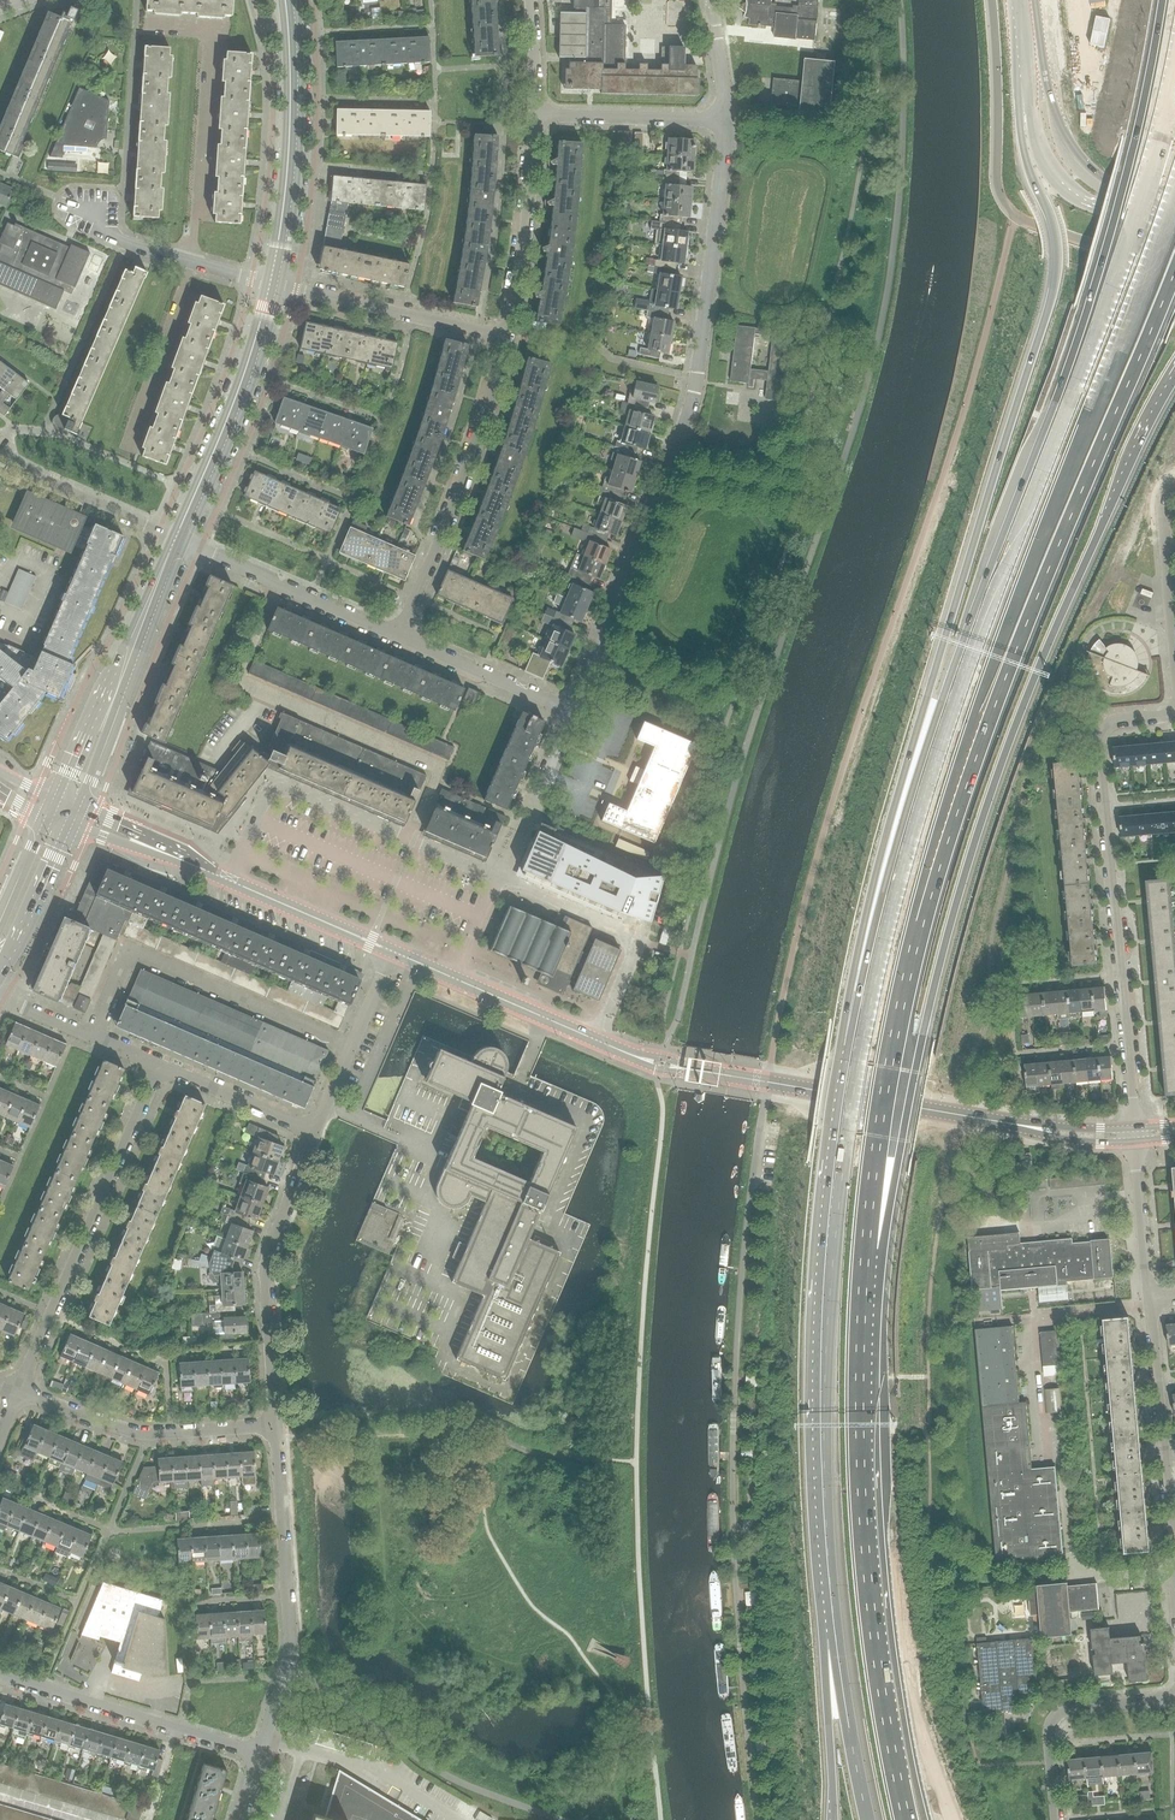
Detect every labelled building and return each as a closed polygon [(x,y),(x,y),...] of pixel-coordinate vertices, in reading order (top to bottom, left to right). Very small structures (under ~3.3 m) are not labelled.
[(188,14),(189,0),(146,0),(145,11),(188,14)] [(188,14),(232,17),(233,0),(189,0),(188,14)] [(472,16),(496,15),(495,0),(470,0),(472,16)] [(684,48),(669,47),(668,65),(661,64),(661,71),(647,70),(647,64),(639,64),(638,70),(625,69),(626,25),(611,25),(611,0),(573,0),(573,8),(575,8),(575,13),(559,12),(558,56),(577,57),(576,62),(569,62),(568,90),(601,91),(600,94),(698,96),(698,79),(696,79),(697,66),(684,66),(684,48)] [(749,6),(749,12),(744,19),(746,17),(750,20),(750,25),(759,26),(759,28),(762,28),(762,26),(775,27),(774,37),(796,40),(796,39),(815,41),(819,0),(799,0),(798,9),(771,6),(772,0),(748,0),(749,6)] [(0,126),(0,151),(12,156),(18,159),(23,147),(20,145),(21,142),(70,27),(71,23),(72,24),(77,11),(78,9),(71,5),(67,14),(63,12),(60,18),(55,16),(48,13),(47,12),(0,126)] [(416,9),(407,10),(407,17),(416,17),(416,9)] [(498,56),(496,15),(472,16),(474,57),(498,56)] [(1102,31),(1109,32),(1112,18),(1095,15),(1090,43),(1100,45),(1102,31)] [(429,37),(382,40),(383,66),(430,63),(429,37)] [(382,40),(335,42),(336,68),(383,66),(382,40)] [(141,89),(167,91),(170,48),(144,47),(141,89)] [(226,52),(223,95),(249,97),(252,54),(226,52)] [(831,110),(840,111),(843,86),(834,84),(836,62),(806,58),(803,82),(774,78),(771,105),(801,108),(800,111),(831,114),(831,110)] [(105,139),(107,139),(109,101),(79,88),(50,157),(63,158),(63,151),(87,153),(87,148),(96,148),(97,147),(97,146),(97,145),(98,144),(99,143),(100,142),(101,141),(102,140),(103,140),(104,140),(105,139)] [(138,132),(164,134),(167,91),(141,89),(138,132)] [(223,95),(220,138),(246,140),(249,97),(223,95)] [(383,110),(336,109),(336,135),(383,136),(383,110)] [(430,111),(383,110),(383,136),(430,137),(430,111)] [(135,175),(161,176),(164,134),(138,132),(135,175)] [(618,149),(630,149),(631,133),(618,132),(618,149)] [(642,153),(642,133),(635,133),(634,153),(642,153)] [(498,136),(473,135),(471,176),(495,178),(498,136)] [(220,138),(217,181),(243,183),(246,140),(220,138)] [(694,156),(694,140),(668,138),(667,154),(694,156)] [(556,166),(555,183),(579,184),(582,143),(558,142),(556,158),(555,158),(555,157),(554,157),(553,157),(552,158),(549,159),(549,160),(548,160),(548,161),(547,162),(547,163),(548,164),(547,164),(550,169),(556,166)] [(693,173),(694,156),(667,154),(666,170),(664,170),(663,170),(656,170),(655,176),(663,177),(680,178),(680,172),(693,173)] [(49,163),(48,171),(71,173),(72,164),(49,163)] [(133,217),(158,219),(161,176),(135,175),(133,217)] [(330,202),(331,202),(349,204),(352,178),(333,176),(332,178),(331,178),(330,189),(331,189),(330,202)] [(491,219),(495,178),(471,176),(467,217),(491,219)] [(666,184),(664,200),(690,202),(692,187),(679,185),(680,178),(663,177),(663,184),(666,184)] [(380,181),(352,178),(349,204),(377,206),(380,181)] [(217,181),(214,223),(240,225),(243,183),(217,181)] [(377,206),(424,211),(426,185),(380,181),(377,206)] [(574,232),(579,184),(555,183),(553,199),(553,198),(552,198),(551,198),(550,198),(549,198),(546,200),(545,200),(545,201),(544,201),(544,202),(544,203),(544,204),(546,209),(552,207),(550,229),(574,232)] [(689,218),(690,202),(664,200),(663,214),(660,214),(659,221),(681,224),(682,217),(689,218)] [(342,250),(346,225),(349,204),(331,202),(322,246),(342,250)] [(619,205),(618,214),(625,214),(626,206),(619,205)] [(485,260),(491,219),(467,217),(461,256),(485,260)] [(681,231),(681,224),(659,221),(659,222),(650,221),(650,229),(657,230),(655,243),(662,244),(662,245),(686,248),(688,232),(681,231)] [(74,288),(75,288),(90,253),(71,245),(70,248),(15,224),(14,226),(7,223),(0,239),(0,286),(56,310),(64,291),(71,294),(74,288)] [(568,279),(574,232),(550,229),(548,245),(547,245),(546,244),(545,244),(544,244),(540,246),(539,247),(539,248),(539,249),(539,250),(541,255),(547,253),(544,275),(568,279)] [(684,264),(686,248),(662,245),(660,261),(654,260),(653,267),(674,270),(675,263),(684,264)] [(336,273),(337,274),(342,250),(322,246),(319,264),(320,264),(318,270),(322,270),(322,273),(335,275),(336,273)] [(377,258),(342,250),(337,274),(373,281),(377,258)] [(477,307),(485,260),(461,256),(453,303),(477,307)] [(373,281),(404,288),(409,265),(377,258),(373,281)] [(52,422),(52,423),(52,425),(52,426),(53,427),(54,429),(55,429),(55,430),(57,430),(58,430),(59,431),(60,431),(61,431),(61,430),(62,430),(63,430),(64,429),(77,435),(82,423),(81,422),(144,279),(147,273),(135,267),(132,274),(124,270),(61,415),(60,415),(59,415),(58,415),(57,415),(56,415),(55,416),(53,418),(52,420),(52,422)] [(674,270),(653,267),(653,273),(659,274),(657,290),(679,293),(681,277),(673,276),(674,270)] [(559,326),(568,279),(544,275),(541,291),(540,291),(540,290),(539,290),(538,290),(537,290),(533,291),(533,292),(532,292),(532,293),(531,294),(531,295),(531,296),(533,301),(539,299),(535,321),(559,326)] [(676,309),(679,293),(657,290),(655,306),(636,302),(635,309),(647,311),(668,315),(669,308),(676,309)] [(209,346),(224,305),(200,296),(185,337),(209,346)] [(668,315),(647,311),(646,317),(654,319),(651,334),(671,339),(674,322),(667,322),(668,315)] [(306,323),(300,349),(345,359),(352,333),(306,323)] [(737,326),(731,382),(749,384),(750,379),(768,381),(766,399),(784,402),(792,332),(737,326)] [(352,333),(345,359),(392,369),(397,343),(352,333)] [(668,354),(671,339),(651,334),(648,350),(639,348),(638,355),(659,359),(661,352),(668,354)] [(185,337),(171,377),(195,386),(209,346),(185,337)] [(468,345),(445,339),(433,385),(456,391),(468,345)] [(297,355),(296,363),(303,365),(304,356),(297,355)] [(527,357),(517,397),(541,403),(551,364),(527,357)] [(18,376),(8,368),(0,378),(0,388),(3,390),(0,393),(0,400),(18,376)] [(0,400),(0,413),(4,416),(5,415),(10,409),(2,403),(9,395),(16,400),(29,384),(18,376),(0,400)] [(195,386),(171,377),(156,417),(180,426),(195,386)] [(657,387),(636,382),(634,391),(631,391),(628,402),(648,408),(649,402),(654,403),(657,387)] [(442,437),(456,391),(433,385),(419,429),(442,437)] [(528,443),(541,403),(517,397),(505,436),(528,443)] [(319,439),(328,413),(283,398),(275,423),(319,439)] [(629,415),(626,426),(649,432),(653,417),(646,415),(648,408),(628,402),(624,401),(623,401),(620,412),(629,415)] [(372,429),(328,413),(319,439),(363,454),(372,429)] [(165,465),(180,426),(156,417),(141,456),(165,465)] [(638,447),(644,449),(649,432),(626,426),(621,442),(619,441),(615,445),(636,452),(638,447)] [(426,481),(442,437),(419,429),(403,472),(426,481)] [(515,483),(528,443),(505,436),(492,475),(515,483)] [(635,456),(636,452),(615,445),(611,459),(614,460),(612,467),(625,470),(637,474),(642,459),(635,456)] [(312,458),(305,456),(303,463),(310,465),(312,458)] [(606,476),(601,489),(622,496),(624,491),(631,493),(637,474),(625,470),(612,467),(609,477),(606,476)] [(287,515),(298,490),(254,472),(244,496),(287,515)] [(408,526),(426,481),(403,472),(386,517),(408,526)] [(500,522),(515,483),(492,475),(478,513),(500,522)] [(620,503),(622,496),(601,489),(600,497),(606,499),(601,514),(621,522),(626,506),(620,503)] [(340,509),(298,490),(287,515),(330,533),(340,509)] [(68,551),(70,547),(83,519),(28,495),(14,526),(68,551)] [(500,522),(478,513),(462,550),(485,560),(500,522)] [(616,536),(621,522),(601,514),(596,529),(592,527),(589,534),(606,540),(609,533),(616,536)] [(83,519),(70,547),(83,553),(36,660),(33,659),(34,658),(7,645),(6,646),(0,643),(0,687),(8,693),(0,703),(0,738),(5,742),(12,735),(13,735),(22,723),(21,722),(28,713),(30,714),(40,702),(38,701),(44,694),(59,698),(73,665),(68,663),(71,656),(70,655),(88,613),(90,613),(93,606),(91,605),(110,561),(109,561),(111,555),(115,556),(115,555),(116,556),(124,538),(123,537),(123,536),(95,524),(83,519)] [(389,519),(386,524),(393,527),(396,522),(389,519)] [(339,552),(362,562),(372,537),(350,528),(339,552)] [(544,529),(541,536),(547,538),(550,532),(544,529)] [(590,542),(584,557),(605,565),(611,550),(603,547),(606,540),(589,534),(587,540),(590,542)] [(414,556),(372,537),(362,562),(404,580),(414,556)] [(599,579),(605,565),(584,557),(577,554),(569,575),(589,584),(592,576),(599,579)] [(4,602),(22,609),(36,577),(19,569),(4,602)] [(437,595),(480,614),(490,589),(447,570),(437,595)] [(145,723),(141,733),(152,738),(164,743),(233,585),(209,575),(205,586),(208,587),(199,607),(196,605),(188,625),(191,626),(182,646),(179,644),(171,664),(174,665),(165,685),(162,684),(154,703),(157,704),(148,724),(145,723)] [(573,585),(567,600),(587,608),(593,593),(586,590),(589,584),(569,575),(566,581),(569,582),(568,583),(573,585)] [(509,586),(505,596),(511,598),(512,599),(516,589),(509,586)] [(505,596),(490,589),(480,614),(501,623),(512,599),(511,598),(505,596)] [(557,612),(554,618),(571,626),(574,619),(581,622),(587,608),(567,600),(561,613),(557,612)] [(305,646),(314,623),(277,607),(267,630),(305,646)] [(568,632),(571,626),(554,618),(546,614),(543,620),(551,624),(554,625),(547,641),(568,650),(575,635),(568,632)] [(342,662),(352,640),(314,623),(305,646),(342,662)] [(1150,676),(1133,669),(1133,667),(1133,666),(1134,664),(1134,662),(1133,661),(1133,659),(1132,658),(1132,656),(1131,655),(1130,654),(1129,652),(1127,651),(1126,650),(1125,650),(1126,645),(1124,645),(1122,644),(1120,644),(1119,644),(1117,644),(1115,644),(1113,644),(1112,645),(1110,646),(1109,646),(1106,648),(1099,639),(1098,641),(1096,643),(1094,645),(1093,646),(1092,648),(1091,651),(1090,653),(1089,655),(1088,657),(1088,660),(1088,662),(1088,665),(1088,667),(1088,669),(1089,672),(1089,674),(1090,676),(1091,678),(1093,680),(1094,682),(1095,684),(1097,686),(1099,688),(1101,689),(1103,690),(1105,691),(1107,692),(1109,693),(1112,694),(1114,694),(1117,694),(1119,694),(1121,694),(1124,694),(1126,693),(1128,693),(1131,692),(1133,691),(1135,690),(1137,688),(1139,687),(1140,685),(1142,683),(1143,681),(1145,679),(1146,677),(1147,675),(1150,676)] [(379,678),(389,656),(352,640),(342,662),(379,678)] [(561,667),(568,650),(547,641),(539,656),(533,653),(524,671),(543,679),(551,662),(561,667)] [(417,695),(426,672),(389,656),(379,678),(417,695)] [(260,663),(254,660),(248,674),(255,677),(260,663)] [(261,679),(267,666),(260,663),(255,677),(261,679)] [(267,682),(273,669),(267,666),(261,679),(267,682)] [(273,685),(279,671),(273,669),(267,682),(273,685)] [(280,687),(285,674),(279,671),(273,685),(280,687)] [(454,711),(464,688),(426,672),(417,695),(454,711)] [(286,690),(292,677),(285,674),(280,687),(286,690)] [(292,693),(298,680),(292,677),(286,690),(292,693)] [(298,695),(304,682),(298,680),(292,693),(298,695)] [(305,698),(310,685),(304,682),(298,695),(305,698)] [(311,701),(317,688),(310,685),(305,698),(311,701)] [(317,704),(323,691),(317,688),(311,701),(317,704)] [(462,701),(474,706),(480,693),(468,688),(462,701)] [(324,706),(329,693),(323,691),(317,704),(324,706)] [(330,709),(335,696),(329,693),(324,706),(330,709)] [(336,712),(342,699),(335,696),(330,709),(336,712)] [(342,715),(348,701),(342,699),(336,712),(342,715)] [(348,717),(354,704),(348,701),(342,715),(348,717)] [(355,720),(360,707),(354,704),(348,717),(355,720)] [(361,723),(367,709),(360,707),(355,720),(361,723)] [(367,725),(373,712),(367,709),(361,723),(367,725)] [(373,728),(379,715),(373,712),(367,725),(373,728)] [(522,712),(503,756),(525,765),(544,721),(522,712)] [(427,776),(426,775),(282,713),(280,719),(281,719),(263,759),(244,743),(240,740),(231,751),(235,754),(221,772),(150,741),(141,762),(144,763),(133,790),(214,825),(218,814),(226,817),(264,769),(267,765),(268,766),(279,770),(281,766),(406,820),(416,795),(418,796),(427,776)] [(380,731),(385,718),(379,715),(373,728),(380,731)] [(386,734),(392,720),(385,718),(380,731),(386,734)] [(392,736),(398,723),(392,720),(386,734),(392,736)] [(608,803),(601,820),(623,830),(653,844),(661,826),(689,762),(696,744),(693,743),(644,721),(636,738),(654,746),(643,770),(636,767),(633,772),(629,781),(637,785),(626,811),(608,803)] [(399,739),(404,726),(398,723),(392,736),(399,739)] [(405,742),(410,729),(404,726),(399,739),(405,742)] [(411,744),(417,731),(410,729),(405,742),(411,744)] [(417,747),(423,734),(417,731),(411,744),(417,747)] [(423,750),(429,737),(423,734),(417,747),(423,750)] [(430,753),(435,739),(429,737),(423,750),(430,753)] [(442,742),(441,742),(435,739),(430,753),(436,755),(442,742)] [(442,758),(448,745),(442,742),(436,755),(442,758)] [(1174,762),(1174,742),(1163,743),(1165,763),(1174,762)] [(1149,764),(1165,763),(1163,743),(1147,745),(1149,764)] [(449,761),(454,748),(448,745),(442,758),(449,761)] [(1132,766),(1149,764),(1147,745),(1130,746),(1132,766)] [(1115,767),(1132,766),(1130,746),(1113,748),(1115,767)] [(484,800),(506,810),(525,765),(503,756),(484,800)] [(1054,763),(1058,804),(1082,801),(1080,785),(1083,785),(1082,778),(1079,778),(1078,761),(1054,763)] [(506,817),(503,816),(441,789),(433,808),(435,808),(430,819),(491,846),(500,824),(502,825),(506,817)] [(1058,804),(1062,844),(1085,842),(1084,825),(1087,825),(1086,818),(1083,818),(1082,801),(1058,804)] [(1155,834),(1172,832),(1170,813),(1153,814),(1155,834)] [(1138,835),(1155,834),(1153,814),(1137,816),(1138,835)] [(1121,837),(1138,835),(1137,816),(1119,817),(1121,837)] [(487,855),(491,846),(430,819),(426,829),(487,855)] [(534,840),(521,870),(544,880),(543,884),(615,915),(617,912),(624,915),(624,914),(632,917),(649,922),(658,893),(663,876),(643,867),(541,823),(540,823),(536,833),(534,838),(533,840),(534,840)] [(1062,844),(1065,885),(1089,883),(1088,866),(1090,866),(1090,859),(1087,859),(1085,842),(1062,844)] [(119,933),(338,1029),(360,977),(101,864),(75,923),(116,940),(119,933)] [(1174,921),(1172,901),(1174,900),(1174,897),(1172,897),(1170,878),(1146,881),(1150,924),(1174,921)] [(1065,885),(1069,926),(1093,923),(1091,906),(1094,906),(1093,899),(1091,900),(1089,883),(1065,885)] [(598,1001),(599,999),(620,950),(594,939),(587,954),(582,952),(592,928),(568,917),(563,929),(509,905),(489,950),(544,974),(539,985),(563,995),(567,985),(573,988),(572,990),(598,1001)] [(61,916),(29,989),(74,1008),(80,995),(90,999),(93,992),(116,940),(75,923),(61,916)] [(1174,921),(1150,924),(1154,967),(1174,965),(1174,934),(1174,921)] [(1095,940),(1093,923),(1069,926),(1073,966),(1097,964),(1096,947),(1098,947),(1097,940),(1095,940)] [(1174,1008),(1174,965),(1154,967),(1158,1010),(1174,1008)] [(140,968),(128,997),(316,1079),(329,1051),(140,968)] [(1108,1018),(1105,987),(1092,988),(1094,1010),(1100,1010),(1101,1018),(1108,1018)] [(1094,1010),(1092,988),(1080,989),(1082,1011),(1094,1010)] [(1082,1011),(1080,989),(1068,990),(1070,1013),(1082,1011)] [(1070,1013),(1068,990),(1056,991),(1057,1014),(1070,1013)] [(1057,1014),(1056,991),(1044,993),(1046,1015),(1057,1014)] [(1046,1015),(1044,993),(1031,994),(1033,1016),(1046,1015)] [(1033,1016),(1031,994),(1018,995),(1020,1018),(1033,1016)] [(74,1008),(85,1013),(90,999),(80,995),(74,1008)] [(115,1025),(174,1051),(304,1107),(316,1079),(128,997),(115,1025)] [(1158,1010),(1162,1053),(1174,1051),(1174,1008),(1158,1010)] [(5,1045),(18,1051),(28,1028),(15,1022),(5,1045)] [(28,1028),(18,1051),(31,1056),(41,1033),(28,1028)] [(31,1056),(43,1062),(53,1039),(41,1033),(31,1056)] [(66,1044),(53,1039),(43,1062),(56,1067),(66,1044)] [(493,1048),(488,1047),(483,1048),(478,1051),(474,1056),(473,1058),(471,1063),(439,1048),(424,1081),(472,1103),(436,1184),(436,1187),(435,1192),(436,1197),(439,1202),(443,1206),(448,1208),(454,1209),(461,1207),(467,1203),(471,1196),(485,1202),(451,1282),(484,1296),(456,1359),(504,1379),(534,1311),(559,1253),(528,1239),(576,1127),(499,1093),(500,1091),(497,1090),(503,1073),(504,1071),(506,1066),(506,1061),(503,1054),(499,1050),(493,1048)] [(1166,1096),(1174,1095),(1174,1051),(1162,1053),(1166,1096)] [(1101,1080),(1113,1079),(1111,1056),(1099,1057),(1101,1080)] [(1099,1057),(1087,1058),(1089,1081),(1101,1080),(1099,1057)] [(1087,1058),(1075,1060),(1077,1083),(1089,1081),(1087,1058)] [(118,1083),(124,1069),(104,1060),(88,1097),(108,1106),(115,1091),(117,1091),(120,1084),(118,1083)] [(1077,1083),(1075,1060),(1062,1061),(1064,1084),(1077,1083)] [(1064,1084),(1062,1061),(1050,1062),(1052,1085),(1052,1090),(1065,1089),(1064,1084)] [(1050,1062),(1037,1063),(1039,1086),(1052,1085),(1050,1062)] [(1039,1086),(1037,1063),(1024,1064),(1026,1087),(1039,1086)] [(14,1094),(2,1088),(0,1093),(0,1115),(4,1117),(14,1094)] [(17,1122),(27,1099),(14,1094),(4,1117),(17,1122)] [(702,1095),(697,1094),(695,1098),(698,1102),(703,1100),(702,1095)] [(189,1141),(205,1104),(185,1095),(178,1110),(176,1109),(173,1116),(175,1117),(168,1132),(189,1141)] [(72,1134),(92,1143),(99,1127),(101,1128),(104,1121),(102,1120),(108,1106),(88,1097),(72,1134)] [(30,1128),(40,1105),(27,1099),(17,1122),(30,1128)] [(249,1124),(247,1128),(257,1132),(259,1128),(249,1124)] [(257,1132),(255,1137),(258,1138),(254,1151),(278,1160),(283,1146),(276,1143),(279,1136),(259,1128),(257,1132)] [(159,1154),(152,1169),(173,1178),(189,1141),(168,1132),(162,1147),(159,1146),(157,1153),(159,1154)] [(56,1171),(76,1179),(83,1164),(85,1165),(88,1158),(86,1157),(92,1143),(72,1134),(56,1171)] [(273,1175),(278,1160),(254,1151),(248,1165),(246,1164),(243,1171),(263,1179),(265,1173),(273,1175)] [(1021,1171),(1032,1170),(1031,1155),(1020,1156),(1021,1171)] [(0,1160),(0,1161),(0,1187),(3,1189),(13,1165),(0,1160)] [(143,1190),(136,1205),(157,1214),(173,1178),(152,1169),(146,1183),(144,1182),(141,1189),(143,1190)] [(40,1207),(60,1216),(67,1201),(69,1202),(71,1195),(69,1194),(76,1179),(56,1171),(40,1207)] [(246,1180),(240,1196),(262,1204),(268,1188),(261,1185),(263,1179),(243,1171),(240,1178),(246,1180)] [(209,1175),(207,1181),(215,1184),(217,1178),(209,1175)] [(257,1220),(262,1204),(240,1196),(234,1211),(229,1209),(227,1215),(248,1223),(250,1217),(257,1220)] [(401,1214),(374,1202),(357,1240),(379,1250),(389,1254),(395,1241),(390,1238),(401,1214)] [(127,1227),(120,1242),(141,1251),(157,1214),(136,1205),(130,1220),(127,1219),(124,1226),(127,1227)] [(24,1244),(44,1253),(51,1238),(53,1239),(56,1231),(54,1230),(60,1216),(40,1207),(24,1244)] [(231,1225),(226,1239),(247,1246),(252,1232),(245,1230),(248,1223),(227,1215),(225,1221),(224,1222),(231,1225)] [(986,1235),(968,1237),(969,1251),(973,1290),(974,1290),(974,1293),(976,1311),(1002,1309),(1001,1294),(1001,1290),(1038,1287),(1038,1288),(1039,1303),(1069,1300),(1067,1285),(1067,1279),(1094,1277),(1094,1279),(1113,1277),(1110,1239),(1091,1240),(1091,1242),(1073,1244),(1072,1238),(1037,1242),(1025,1243),(1020,1243),(1019,1232),(1013,1233),(1003,1234),(1003,1235),(989,1236),(988,1235),(986,1235)] [(241,1262),(247,1246),(226,1239),(226,1240),(218,1237),(214,1248),(214,1252),(213,1257),(202,1254),(199,1260),(199,1261),(210,1263),(233,1266),(234,1260),(241,1262)] [(110,1265),(104,1279),(125,1288),(141,1251),(120,1242),(114,1257),(111,1256),(108,1264),(110,1265)] [(8,1281),(28,1290),(35,1274),(37,1275),(40,1268),(38,1267),(44,1253),(24,1244),(8,1281)] [(185,1259),(185,1264),(188,1265),(199,1266),(211,1268),(210,1263),(199,1261),(188,1259),(188,1260),(185,1259)] [(220,1282),(220,1289),(243,1287),(242,1272),(233,1273),(233,1266),(210,1263),(211,1268),(212,1273),(209,1273),(210,1278),(214,1283),(220,1282)] [(109,1325),(125,1288),(104,1279),(98,1294),(95,1293),(92,1300),(95,1301),(88,1316),(109,1325)] [(210,1305),(211,1312),(235,1311),(235,1305),(244,1304),(243,1287),(220,1289),(221,1296),(214,1297),(215,1305),(210,1305)] [(1,1331),(11,1308),(0,1303),(0,1330),(1,1331)] [(1,1331),(14,1336),(24,1313),(11,1308),(1,1331)] [(234,1335),(246,1334),(245,1317),(235,1317),(235,1311),(211,1312),(211,1313),(190,1314),(191,1326),(202,1325),(202,1323),(212,1322),(213,1333),(207,1334),(207,1341),(235,1339),(234,1335)] [(1103,1319),(1106,1358),(1132,1356),(1129,1317),(1103,1319)] [(1168,1345),(1174,1344),(1174,1324),(1166,1325),(1168,1345)] [(1018,1404),(1011,1327),(976,1330),(997,1559),(1063,1553),(1056,1467),(1034,1469),(1028,1403),(1018,1404)] [(1043,1366),(1061,1365),(1058,1330),(1040,1332),(1043,1366)] [(60,1356),(73,1362),(83,1339),(70,1333),(60,1356)] [(196,1337),(183,1338),(183,1346),(196,1345),(196,1337)] [(73,1362),(86,1368),(96,1345),(83,1339),(73,1362)] [(86,1368),(98,1373),(108,1350),(96,1345),(86,1368)] [(98,1373),(111,1379),(121,1356),(108,1350),(98,1373)] [(111,1379),(123,1384),(133,1361),(121,1356),(111,1379)] [(1106,1358),(1110,1397),(1136,1394),(1132,1356),(1106,1358)] [(250,1383),(248,1358),(234,1359),(235,1384),(250,1383)] [(234,1359),(220,1360),(222,1385),(235,1384),(234,1359)] [(220,1360),(206,1361),(208,1386),(213,1385),(214,1388),(222,1388),(222,1385),(220,1360)] [(133,1361),(123,1384),(136,1390),(146,1367),(133,1361)] [(208,1386),(206,1361),(192,1362),(194,1387),(208,1386)] [(194,1387),(192,1362),(179,1363),(181,1388),(194,1387)] [(136,1390),(149,1395),(159,1372),(146,1367),(136,1390)] [(759,1388),(760,1375),(748,1375),(747,1386),(759,1388)] [(1064,1412),(1062,1388),(1044,1389),(1046,1413),(1064,1412)] [(1110,1397),(1114,1436),(1139,1433),(1136,1394),(1110,1397)] [(24,1447),(37,1453),(47,1430),(33,1424),(24,1447)] [(37,1453),(50,1458),(59,1435),(47,1430),(37,1453)] [(1143,1472),(1139,1433),(1114,1436),(1117,1475),(1143,1472)] [(61,1463),(62,1463),(72,1440),(59,1435),(50,1458),(48,1463),(59,1467),(61,1463)] [(72,1440),(62,1463),(75,1469),(84,1445),(72,1440)] [(75,1469),(87,1474),(97,1451),(84,1445),(75,1469)] [(755,1457),(755,1449),(744,1449),(744,1457),(755,1457)] [(87,1474),(100,1479),(109,1456),(97,1451),(87,1474)] [(256,1485),(255,1476),(254,1451),(239,1452),(241,1477),(242,1477),(243,1485),(256,1485)] [(227,1478),(241,1477),(239,1452),(226,1453),(227,1478)] [(214,1479),(227,1478),(226,1453),(212,1454),(214,1479)] [(200,1480),(214,1479),(212,1454),(199,1455),(200,1480)] [(187,1481),(200,1480),(199,1455),(185,1456),(187,1481)] [(122,1462),(109,1456),(100,1479),(97,1485),(110,1490),(122,1462)] [(171,1457),(173,1481),(187,1481),(185,1456),(171,1457)] [(154,1483),(173,1481),(171,1457),(157,1458),(158,1466),(143,1467),(132,1494),(147,1500),(154,1483)] [(1117,1475),(1121,1514),(1146,1511),(1143,1472),(1117,1475)] [(65,1491),(61,1501),(67,1504),(71,1494),(65,1491)] [(6,1526),(16,1503),(3,1497),(0,1503),(0,1523),(6,1526)] [(237,1501),(229,1501),(230,1515),(238,1514),(237,1501)] [(6,1526),(19,1531),(29,1508),(16,1503),(6,1526)] [(95,1504),(92,1511),(99,1514),(102,1507),(95,1504)] [(257,1513),(256,1504),(243,1505),(244,1514),(257,1513)] [(41,1513),(29,1508),(19,1531),(31,1536),(41,1513)] [(1150,1551),(1146,1511),(1121,1514),(1124,1553),(1150,1551)] [(31,1536),(44,1542),(54,1519),(41,1513),(31,1536)] [(66,1524),(54,1519),(44,1542),(56,1547),(66,1524)] [(756,1522),(746,1522),(746,1530),(756,1530),(756,1522)] [(56,1547),(69,1552),(79,1529),(66,1524),(56,1547)] [(69,1552),(82,1558),(92,1535),(79,1529),(69,1552)] [(261,1558),(259,1533),(244,1534),(246,1559),(261,1558)] [(246,1559),(244,1534),(231,1535),(232,1560),(246,1559)] [(232,1560),(231,1535),(217,1536),(219,1560),(232,1560)] [(205,1561),(204,1536),(190,1537),(192,1562),(205,1561)] [(219,1560),(217,1536),(204,1536),(205,1561),(219,1560)] [(192,1562),(190,1537),(177,1538),(178,1563),(192,1562)] [(51,1576),(48,1582),(54,1585),(57,1579),(51,1576)] [(11,1586),(0,1582),(0,1609),(1,1609),(11,1586)] [(158,1617),(163,1600),(103,1582),(81,1634),(98,1640),(99,1636),(109,1639),(112,1629),(123,1632),(111,1673),(139,1681),(141,1673),(153,1676),(168,1675),(164,1619),(158,1617)] [(1038,1589),(1028,1590),(1030,1616),(1039,1615),(1041,1638),(1072,1635),(1070,1613),(1099,1610),(1097,1583),(1096,1583),(1096,1584),(1067,1586),(1067,1583),(1067,1582),(1037,1585),(1037,1586),(1038,1586),(1038,1589)] [(263,1591),(263,1584),(249,1585),(250,1592),(263,1591)] [(1,1609),(13,1615),(23,1592),(11,1586),(1,1609)] [(748,1595),(749,1604),(759,1603),(759,1594),(762,1593),(762,1588),(745,1589),(746,1595),(748,1595)] [(13,1615),(26,1620),(36,1597),(23,1592),(13,1615)] [(26,1620),(38,1625),(48,1602),(36,1597),(26,1620)] [(61,1608),(48,1602),(38,1625),(51,1631),(61,1608)] [(266,1634),(264,1609),(249,1610),(251,1635),(266,1634)] [(238,1636),(251,1635),(249,1610),(236,1611),(238,1636)] [(224,1637),(238,1636),(236,1611),(222,1612),(224,1637)] [(210,1638),(224,1637),(222,1612),(209,1613),(210,1638)] [(62,1613),(58,1623),(63,1625),(67,1615),(62,1613)] [(210,1638),(209,1613),(195,1614),(197,1639),(210,1638)] [(1109,1627),(1091,1629),(1095,1676),(1114,1674),(1113,1664),(1127,1662),(1129,1682),(1148,1680),(1144,1642),(1141,1642),(1141,1635),(1110,1638),(1109,1627)] [(983,1712),(993,1712),(1016,1709),(1014,1691),(1018,1690),(1019,1695),(1038,1694),(1033,1638),(977,1644),(983,1712)] [(762,1668),(751,1670),(753,1678),(763,1677),(762,1668)] [(0,1715),(0,1732),(3,1733),(5,1728),(4,1727),(5,1725),(12,1727),(18,1708),(5,1704),(2,1715),(0,1715)] [(32,1712),(18,1708),(12,1727),(10,1735),(24,1739),(26,1734),(32,1712)] [(33,1733),(41,1735),(46,1716),(32,1712),(26,1734),(32,1736),(33,1733)] [(1005,1713),(997,1713),(998,1725),(1006,1724),(1005,1713)] [(60,1720),(46,1716),(41,1735),(40,1738),(46,1740),(47,1737),(55,1739),(60,1720)] [(61,1742),(69,1744),(74,1724),(60,1720),(55,1739),(54,1742),(60,1744),(61,1742)] [(75,1745),(82,1748),(88,1728),(74,1724),(69,1744),(68,1746),(74,1748),(75,1745)] [(88,1750),(97,1752),(102,1733),(88,1728),(82,1748),(81,1750),(88,1752),(88,1750)] [(103,1754),(110,1756),(116,1737),(102,1733),(97,1752),(96,1755),(102,1757),(103,1754)] [(117,1758),(124,1760),(130,1741),(116,1737),(110,1756),(109,1759),(116,1761),(117,1758)] [(131,1762),(139,1764),(144,1745),(130,1741),(124,1760),(123,1763),(130,1765),(131,1762)] [(759,1750),(769,1749),(768,1741),(758,1742),(759,1750)] [(163,1760),(157,1758),(159,1750),(144,1745),(139,1764),(138,1767),(144,1769),(145,1766),(154,1769),(152,1775),(158,1777),(163,1760)] [(1152,1751),(1134,1753),(1136,1772),(1153,1771),(1152,1751)] [(1119,1774),(1136,1772),(1134,1753),(1118,1754),(1119,1774)] [(1103,1775),(1119,1774),(1118,1754),(1101,1756),(1103,1775)] [(1086,1777),(1103,1775),(1101,1756),(1084,1758),(1086,1777)] [(1067,1759),(1069,1779),(1086,1777),(1084,1758),(1067,1759)] [(203,1762),(203,1763),(191,1801),(215,1808),(227,1768),(203,1762)] [(9,1786),(14,1771),(7,1769),(2,1784),(9,1786)] [(16,1788),(20,1773),(14,1771),(9,1786),(16,1788)] [(339,1771),(326,1816),(313,1813),(311,1819),(422,1819),(339,1771)] [(23,1790),(27,1775),(20,1773),(16,1788),(23,1790)] [(29,1792),(34,1777),(27,1775),(23,1790),(29,1792)] [(36,1794),(41,1779),(34,1777),(29,1792),(36,1794)] [(43,1796),(47,1781),(41,1779),(36,1794),(43,1796)] [(50,1798),(54,1783),(47,1781),(43,1796),(50,1798)] [(57,1800),(61,1785),(54,1783),(50,1798),(57,1800)] [(63,1802),(68,1787),(61,1785),(57,1800),(63,1802)] [(70,1804),(75,1789),(68,1787),(63,1802),(70,1804)] [(77,1806),(81,1791),(75,1789),(70,1804),(77,1806)] [(84,1808),(88,1793),(81,1791),(77,1806),(84,1808)] [(1150,1791),(1140,1791),(1140,1799),(1151,1799),(1150,1791)] [(91,1810),(95,1795),(88,1793),(84,1808),(91,1810)] [(734,1794),(736,1819),(746,1819),(743,1793),(734,1794)] [(97,1812),(102,1797),(95,1795),(91,1810),(97,1812)] [(104,1814),(108,1799),(102,1797),(97,1812),(104,1814)] [(111,1816),(115,1801),(108,1799),(104,1814),(111,1816)] [(118,1818),(122,1803),(115,1801),(111,1816),(118,1818)] [(191,1801),(186,1819),(211,1819),(215,1808),(191,1801)] [(124,1819),(129,1805),(122,1803),(118,1818),(124,1819)] [(142,1809),(129,1805),(124,1819),(126,1819),(138,1819),(142,1809)] [(0,1819),(7,1819),(11,1808),(4,1806),(0,1819)] [(7,1819),(14,1819),(17,1810),(11,1808),(7,1819)] [(14,1819),(21,1819),(24,1812),(17,1810),(14,1819)] [(476,1819),(489,1819),(491,1818),(478,1810),(473,1818),(476,1819)] [(21,1819),(28,1819),(30,1814),(24,1812),(21,1819)]
